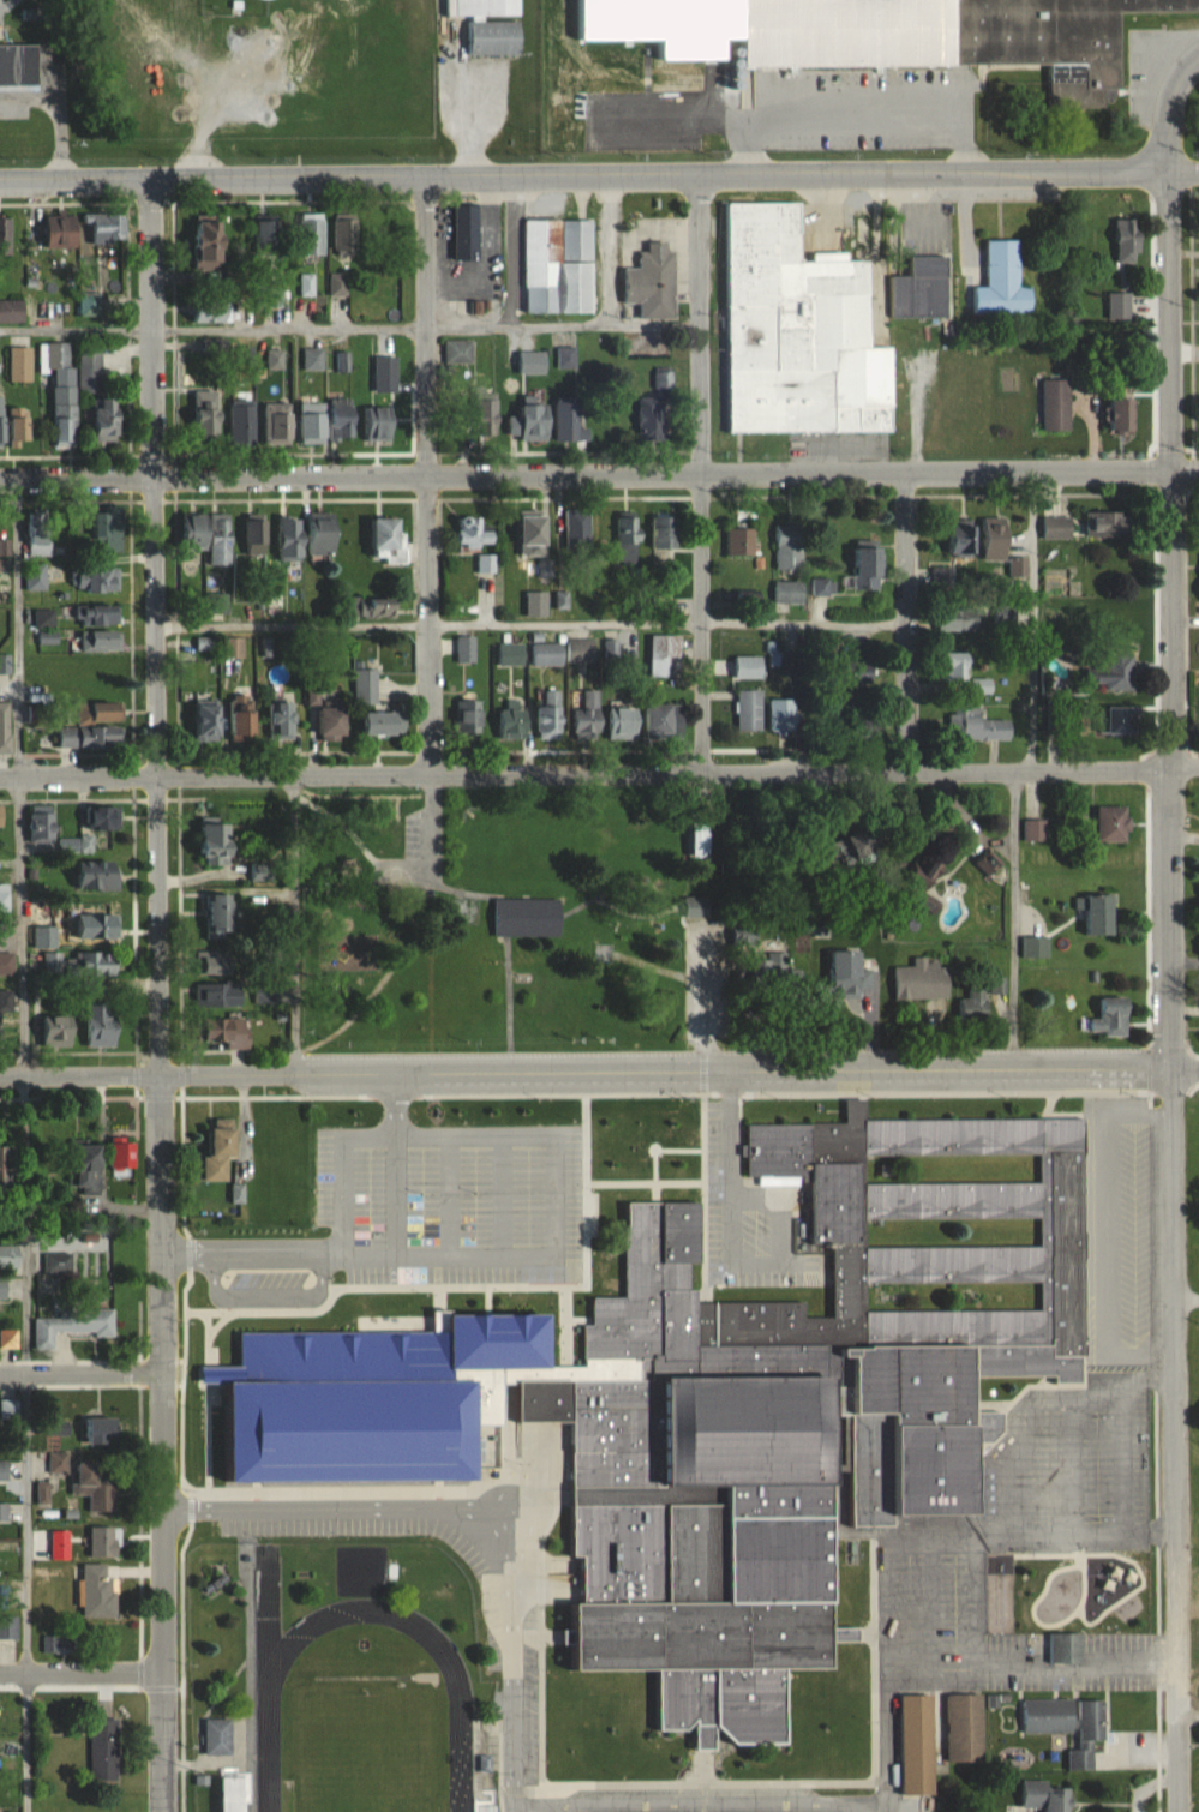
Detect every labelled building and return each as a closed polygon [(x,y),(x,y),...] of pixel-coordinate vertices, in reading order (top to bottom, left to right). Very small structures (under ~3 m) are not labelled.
[(521,0),(455,0),(455,17),(522,16),(521,0)] [(954,65),(1053,65),(1053,102),(1103,102),(1103,89),(1125,89),(1125,12),(1198,12),(1198,0),(954,0),(954,65)] [(522,55),(522,22),(471,22),(471,55),(522,55)] [(39,86),(39,45),(0,45),(0,86),(39,86)] [(731,433),(895,431),(894,347),(872,347),(871,261),(849,261),(849,253),(814,253),(814,261),(802,261),(801,202),(729,203),(731,433)] [(479,207),(455,207),(455,259),(479,259),(479,207)] [(356,254),(356,213),(335,213),(335,254),(356,254)] [(90,244),(123,244),(123,214),(90,214),(90,244)] [(325,256),(325,214),(304,214),(304,256),(325,256)] [(78,215),(44,215),(44,247),(78,247),(78,215)] [(0,217),(0,256),(11,256),(11,217),(0,217)] [(277,247),(277,217),(256,217),(256,247),(277,247)] [(1141,263),(1141,219),(1117,219),(1117,263),(1141,263)] [(594,220),(526,221),(526,314),(594,314),(594,220)] [(224,222),(199,222),(199,272),(224,272),(224,222)] [(988,240),(989,287),(972,287),(973,314),(1033,313),(1033,286),(1020,286),(1019,240),(988,240)] [(640,319),(676,319),(676,253),(667,253),(667,243),(649,243),(649,253),(639,253),(639,269),(625,269),(625,304),(640,304),(640,319)] [(949,316),(948,256),(912,257),(912,277),(892,277),(892,317),(949,316)] [(330,272),(330,296),(350,296),(350,272),(330,272)] [(79,291),(79,316),(100,316),(100,291),(79,291)] [(230,322),(230,297),(193,297),(193,322),(230,322)] [(0,300),(0,322),(24,322),(24,300),(0,300)] [(473,364),(473,340),(444,340),(444,364),(473,364)] [(69,370),(69,343),(40,343),(40,370),(69,370)] [(102,391),(102,346),(79,346),(79,391),(102,391)] [(31,347),(10,347),(10,380),(31,381),(31,347)] [(304,370),(324,370),(324,349),(304,349),(304,370)] [(575,349),(558,349),(558,367),(575,367),(575,349)] [(1042,380),(1042,432),(1071,432),(1071,380),(1042,380)] [(222,392),(194,391),(194,438),(221,438),(222,392)] [(94,442),(121,442),(121,398),(94,398),(94,442)] [(664,440),(664,398),(639,398),(639,440),(664,440)] [(1137,399),(1109,399),(1109,432),(1137,432),(1137,399)] [(77,446),(77,400),(54,400),(54,446),(77,446)] [(488,436),(501,436),(501,400),(478,400),(478,425),(488,425),(488,436)] [(231,446),(256,446),(256,401),(231,401),(231,446)] [(265,403),(265,444),(293,444),(293,403),(265,403)] [(327,403),(301,403),(301,443),(327,443),(327,403)] [(556,442),(590,442),(590,429),(581,429),(581,403),(556,403),(556,442)] [(520,441),(550,442),(551,405),(520,405),(520,441)] [(31,406),(10,406),(10,441),(31,441),(31,406)] [(356,439),(356,406),(332,406),(332,439),(356,439)] [(396,440),(396,408),(364,408),(364,440),(396,440)] [(27,555),(49,555),(49,509),(27,509),(27,555)] [(111,510),(94,510),(94,538),(111,538),(111,510)] [(566,510),(566,553),(592,553),(592,510),(566,510)] [(638,512),(616,512),(616,564),(638,564),(638,512)] [(232,513),(192,514),(192,549),(211,549),(211,566),(232,566),(232,513)] [(306,513),(306,518),(280,518),(280,557),(337,558),(338,514),(306,513)] [(246,555),(268,555),(268,514),(246,514),(246,555)] [(1135,539),(1135,514),(1087,514),(1087,539),(1135,539)] [(549,516),(518,516),(518,556),(549,556),(549,516)] [(484,536),(484,517),(457,517),(457,544),(494,544),(494,536),(484,536)] [(656,517),(656,548),(695,548),(695,517),(656,517)] [(1072,539),(1072,517),(1043,517),(1043,539),(1072,539)] [(1026,577),(1026,558),(1012,558),(1013,519),(981,518),(981,522),(953,521),(953,557),(980,557),(980,561),(1010,561),(1010,576),(1026,577)] [(405,519),(376,520),(377,563),(406,562),(405,519)] [(805,569),(805,524),(775,524),(775,569),(805,569)] [(727,556),(756,556),(756,529),(727,529),(727,556)] [(859,590),(879,590),(879,548),(859,548),(859,590)] [(479,570),(494,570),(494,555),(478,555),(479,570)] [(25,590),(48,590),(48,563),(25,563),(25,590)] [(78,569),(78,594),(119,593),(119,569),(78,569)] [(814,595),(834,595),(834,580),(814,580),(814,595)] [(805,604),(805,582),(774,581),(773,603),(805,604)] [(1097,603),(1097,625),(1136,625),(1136,603),(1097,603)] [(121,626),(121,606),(79,606),(79,626),(121,626)] [(939,632),(981,632),(981,611),(939,611),(939,632)] [(122,652),(122,632),(80,632),(80,652),(122,652)] [(682,677),(682,635),(652,635),(652,677),(682,677)] [(457,637),(457,663),(475,662),(475,637),(457,637)] [(242,639),(225,639),(225,657),(242,657),(242,639)] [(595,639),(569,639),(569,663),(595,663),(595,639)] [(525,667),(525,643),(499,643),(499,667),(525,667)] [(564,644),(532,644),(532,666),(564,666),(564,644)] [(969,680),(971,654),(942,653),(941,679),(969,680)] [(1135,690),(1135,654),(1088,654),(1088,690),(1135,690)] [(738,731),(763,731),(763,688),(738,688),(738,731)] [(602,691),(584,691),(584,710),(571,710),(571,735),(601,736),(602,691)] [(537,707),(537,736),(562,736),(562,692),(545,692),(545,707),(537,707)] [(230,696),(230,736),(258,736),(258,696),(230,696)] [(194,699),(194,741),(222,741),(222,699),(194,699)] [(772,699),(772,733),(796,733),(796,699),(772,699)] [(12,754),(12,701),(0,701),(0,754),(12,754)] [(123,721),(123,701),(78,702),(78,722),(123,721)] [(270,738),(295,738),(295,701),(270,701),(270,738)] [(684,706),(649,706),(649,738),(684,738),(684,706)] [(964,740),(1013,740),(1013,720),(981,720),(981,706),(964,706),(964,715),(953,715),(953,728),(964,728),(964,740)] [(1140,708),(1108,708),(1108,736),(1140,736),(1140,708)] [(608,738),(641,738),(641,709),(608,709),(608,738)] [(320,710),(320,742),(348,742),(348,711),(320,710)] [(485,733),(485,710),(463,710),(463,733),(485,733)] [(529,741),(529,710),(498,710),(498,741),(529,741)] [(364,714),(364,736),(407,736),(407,714),(364,714)] [(60,726),(60,748),(124,748),(124,726),(60,726)] [(79,800),(120,800),(120,833),(80,833),(79,800)] [(29,803),(58,803),(59,851),(30,852),(29,803)] [(1098,842),(1129,842),(1129,807),(1098,807),(1098,842)] [(1024,842),(1047,842),(1047,818),(1024,818),(1024,842)] [(196,824),(227,823),(228,871),(198,872),(196,824)] [(709,823),(694,823),(694,856),(709,856),(709,823)] [(879,850),(870,829),(852,836),(860,858),(879,850)] [(61,838),(61,853),(95,853),(95,838),(61,838)] [(1001,863),(989,852),(979,863),(991,874),(1001,863)] [(74,860),(110,860),(110,866),(120,866),(120,890),(74,890),(74,860)] [(11,914),(0,914),(0,883),(11,883),(11,914)] [(1116,935),(1116,894),(1087,894),(1087,935),(1116,935)] [(684,896),(712,895),(713,919),(685,922),(684,896)] [(496,896),(560,896),(562,938),(496,938),(496,896)] [(205,899),(230,899),(230,936),(205,936),(205,899)] [(74,913),(120,913),(120,941),(74,942),(74,913)] [(11,976),(10,931),(0,931),(0,976),(11,976)] [(194,949),(194,974),(226,974),(224,949),(194,949)] [(816,983),(828,983),(827,950),(859,949),(861,968),(877,968),(879,989),(861,990),(862,1002),(816,1003),(816,983)] [(755,955),(767,955),(767,950),(785,950),(785,968),(798,967),(799,1002),(772,1002),(772,972),(755,972),(755,955)] [(76,952),(98,952),(98,959),(112,959),(112,988),(76,988),(76,952)] [(893,966),(913,966),(912,956),(927,955),(927,962),(939,962),(939,967),(946,967),(948,1012),(895,1014),(893,966)] [(196,980),(196,1007),(239,1007),(239,980),(196,980)] [(13,1016),(0,1016),(0,988),(12,988),(13,1016)] [(988,988),(967,988),(967,997),(958,998),(959,1022),(990,1020),(988,988)] [(1131,1034),(1130,997),(1101,997),(1101,1019),(1091,1019),(1091,1035),(1131,1034)] [(85,1003),(85,1030),(80,1031),(80,1049),(114,1049),(113,1027),(101,1027),(101,1003),(85,1003)] [(193,1019),(251,1019),(251,1052),(193,1051),(193,1019)] [(34,1021),(70,1021),(71,1051),(34,1051),(34,1021)] [(1086,1115),(809,1120),(747,1152),(748,1185),(822,1184),(824,1304),(697,1307),(695,1170),(426,1174),(429,1359),(631,1356),(632,1378),(520,1380),(521,1422),(574,1421),(578,1671),(660,1670),(661,1730),(697,1730),(698,1750),(718,1749),(718,1741),(791,1740),(789,1669),(840,1668),(836,1417),(852,1416),(853,1520),(986,1517),(984,1379),(1091,1378),(1086,1115)] [(212,1118),(233,1117),(235,1159),(226,1159),(227,1181),(203,1182),(200,1153),(206,1152),(205,1132),(214,1132),(212,1118)] [(108,1135),(122,1135),(122,1144),(131,1144),(132,1175),(109,1175),(108,1135)] [(67,1146),(92,1146),(92,1177),(100,1177),(100,1201),(67,1200),(67,1146)] [(17,1276),(0,1276),(0,1246),(17,1246),(17,1276)] [(41,1253),(70,1253),(70,1276),(42,1276),(41,1253)] [(32,1320),(70,1320),(70,1310),(113,1310),(112,1336),(49,1334),(48,1348),(32,1348),(32,1320)] [(17,1350),(0,1351),(0,1331),(17,1331),(17,1350)] [(382,1477),(467,1477),(467,1423),(494,1423),(494,1382),(382,1383),(382,1477)] [(80,1416),(114,1415),(115,1452),(82,1452),(80,1416)] [(47,1418),(68,1418),(68,1439),(47,1439),(47,1418)] [(47,1451),(70,1451),(70,1476),(47,1476),(47,1451)] [(101,1459),(79,1459),(79,1485),(101,1485),(101,1459)] [(8,1460),(0,1460),(0,1480),(8,1480),(8,1460)] [(8,1526),(0,1526),(0,1502),(8,1502),(8,1526)] [(120,1557),(120,1528),(91,1528),(91,1557),(120,1557)] [(80,1562),(108,1562),(107,1580),(120,1580),(119,1624),(80,1624),(80,1562)] [(17,1640),(0,1640),(0,1612),(17,1612),(17,1640)] [(1050,1664),(1083,1664),(1083,1633),(1050,1633),(1050,1664)] [(984,1762),(984,1694),(948,1694),(948,1762),(984,1762)] [(903,1695),(904,1795),(935,1794),(934,1695),(903,1695)] [(1108,1741),(1107,1699),(1023,1700),(1023,1733),(1079,1733),(1079,1750),(1068,1750),(1068,1771),(1095,1771),(1095,1741),(1108,1741)] [(92,1781),(120,1781),(120,1718),(92,1718),(92,1781)] [(205,1720),(232,1720),(232,1754),(205,1754),(205,1720)] [(1021,1781),(1021,1809),(1042,1809),(1042,1811),(1068,1811),(1068,1788),(1051,1788),(1051,1781),(1021,1781)]
